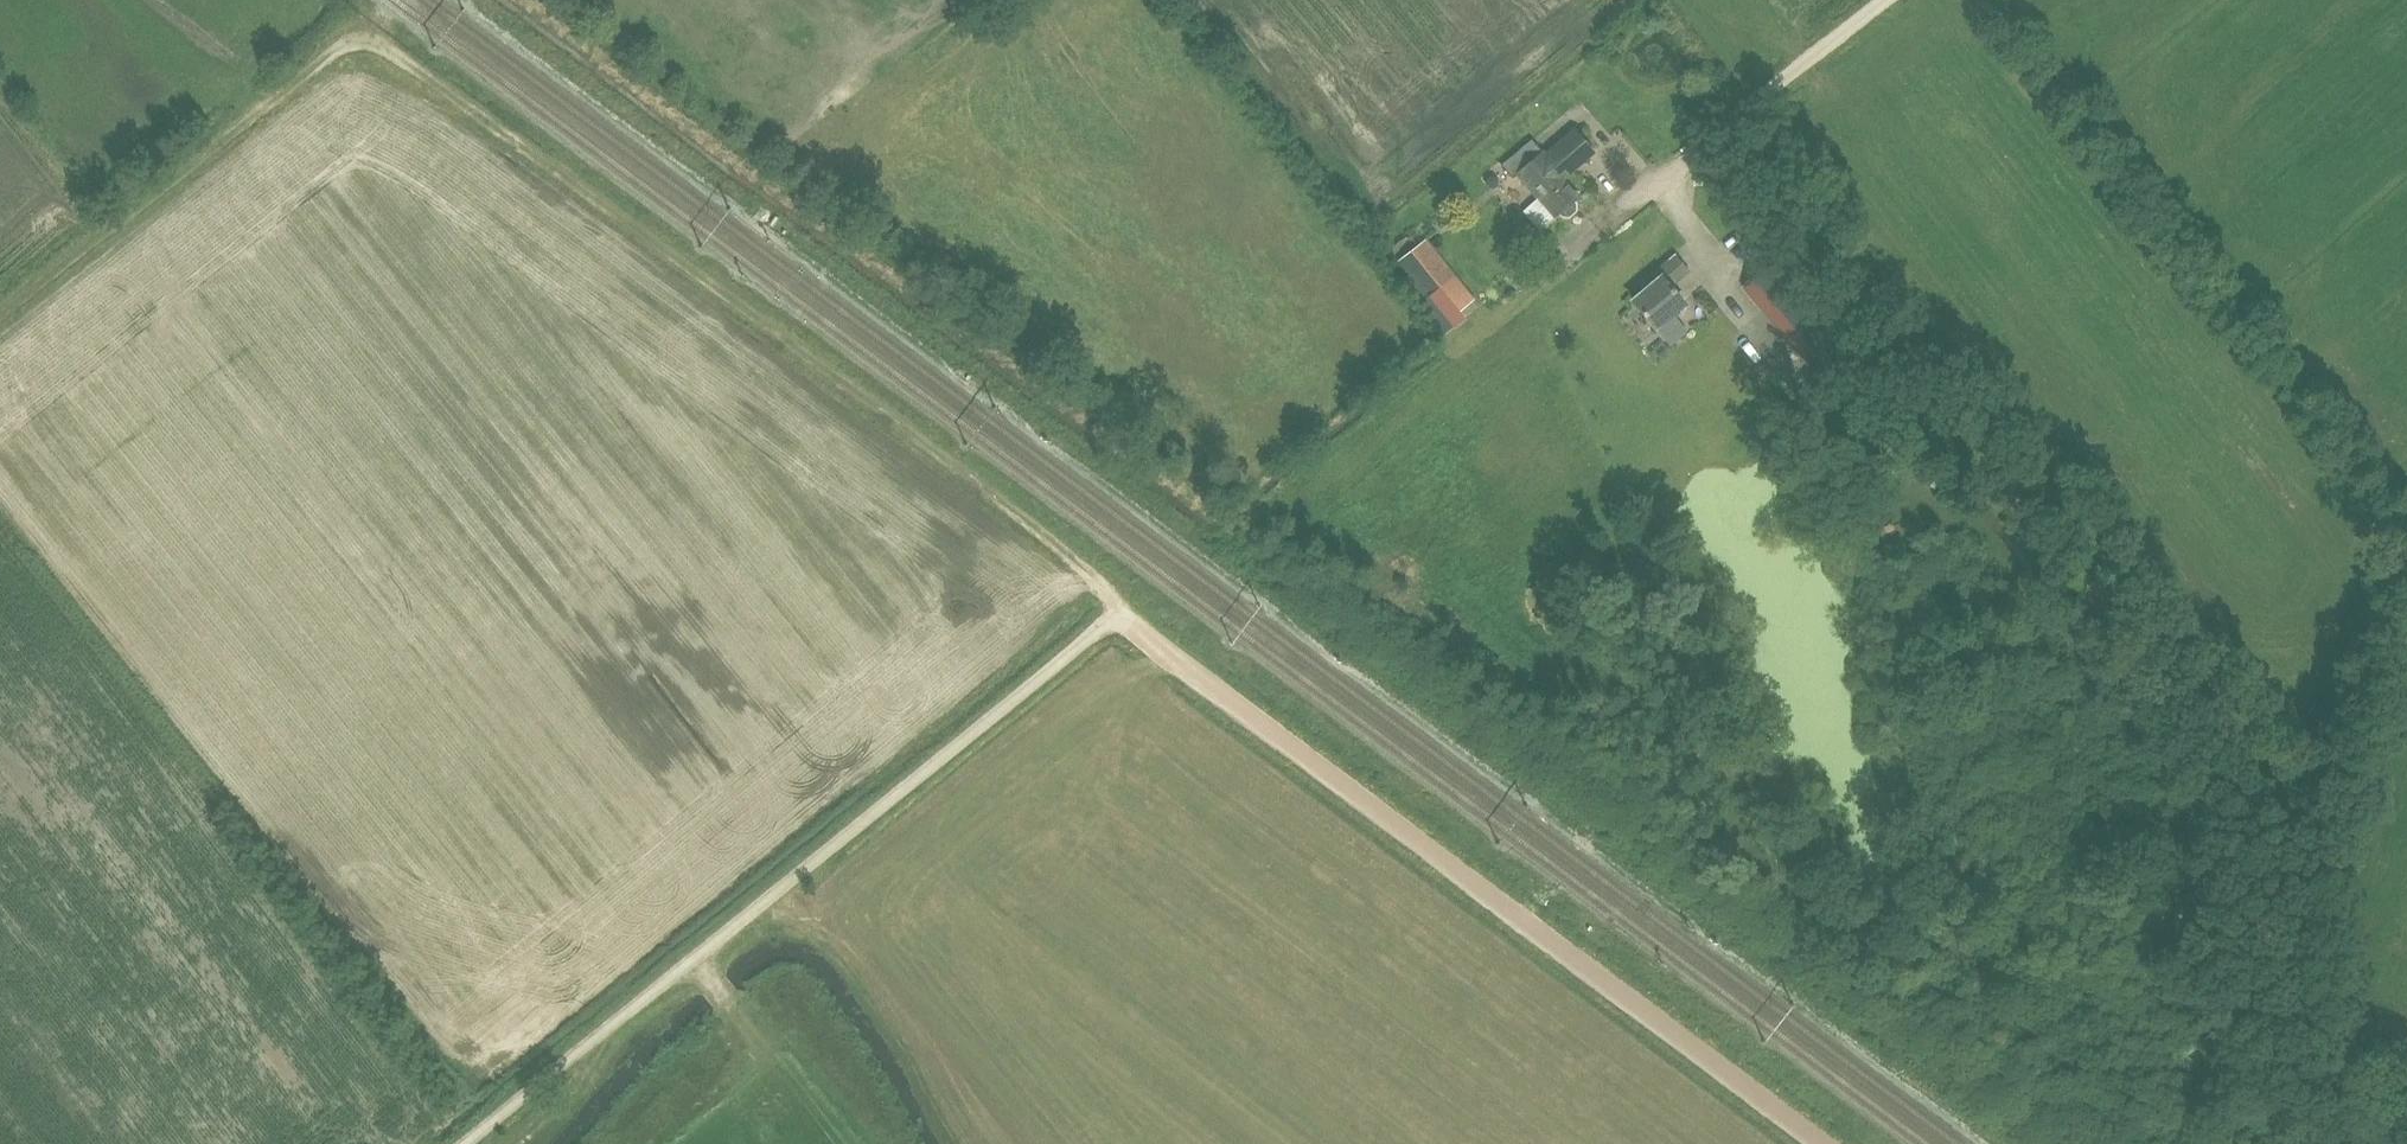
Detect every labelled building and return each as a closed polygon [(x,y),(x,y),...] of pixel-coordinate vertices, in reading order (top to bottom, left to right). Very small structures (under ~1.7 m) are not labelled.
[(1533,140),(1502,166),(1512,177),(1517,173),(1538,198),(1523,211),(1539,229),(1558,213),(1561,216),(1567,217),(1575,211),(1575,204),(1572,201),(1577,197),(1562,179),(1593,152),(1573,130),(1545,154),(1533,140)] [(1397,260),(1426,296),(1451,276),(1423,241),(1397,260)] [(1648,289),(1633,301),(1654,326),(1683,301),(1669,284),(1686,269),(1676,257),(1644,284),(1648,289)] [(1805,365),(1828,345),(1833,340),(1801,301),(1804,298),(1775,262),(1765,270),(1741,288),(1805,365)]
